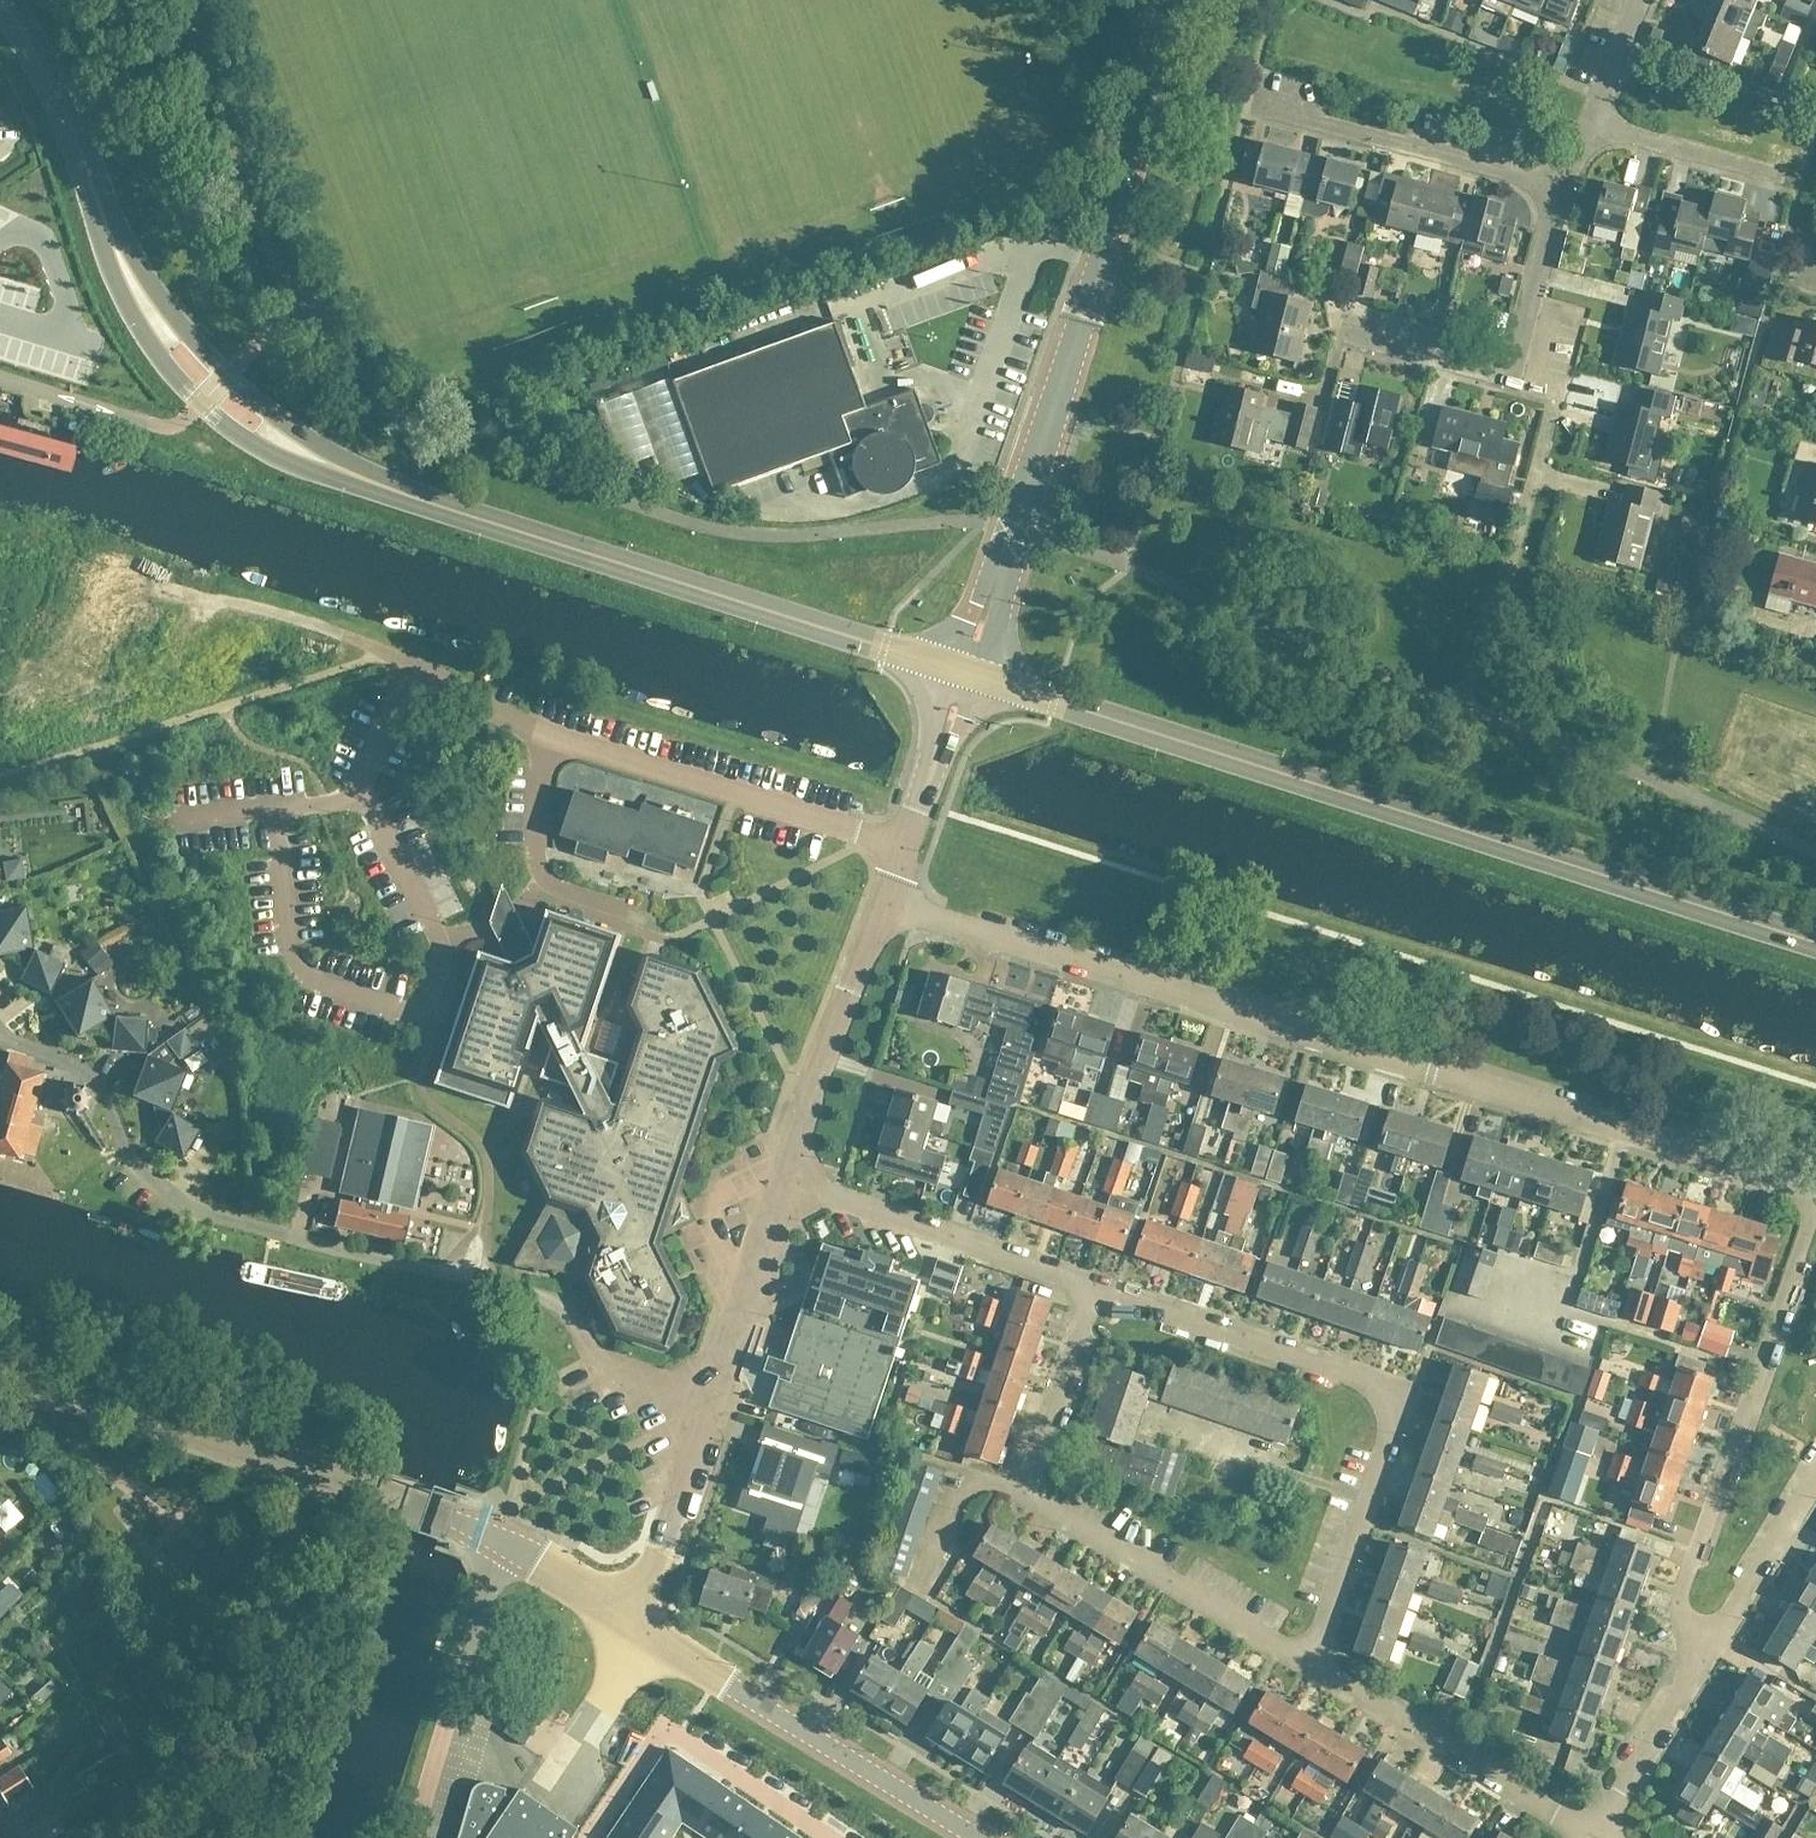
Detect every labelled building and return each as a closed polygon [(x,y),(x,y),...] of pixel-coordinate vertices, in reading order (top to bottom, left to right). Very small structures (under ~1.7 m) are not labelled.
[(1514,5),(1516,0),(1484,0),(1480,9),(1507,20),(1513,6),(1514,5)] [(1513,6),(1541,17),(1548,0),(1516,0),(1514,5),(1513,6)] [(1541,17),(1569,28),(1580,0),(1548,0),(1541,17)] [(1726,0),(1693,0),(1712,8),(1706,24),(1741,38),(1752,43),(1757,31),(1762,29),(1767,17),(1726,0)] [(1767,17),(1767,16),(1752,11),(1757,0),(1726,0),(1767,17)] [(1741,38),(1706,24),(1699,40),(1678,31),(1673,43),(1730,66),(1741,38)] [(1646,44),(1657,48),(1662,36),(1651,32),(1646,44)] [(1785,70),(1790,58),(1779,54),(1774,65),(1785,70)] [(1255,186),(1289,195),(1285,210),(1301,214),(1315,157),(1266,144),(1265,149),(1248,145),(1240,174),(1257,178),(1255,186)] [(1319,219),(1327,215),(1329,206),(1350,211),(1361,169),(1315,157),(1301,214),(1319,219)] [(1378,204),(1386,175),(1371,171),(1363,200),(1378,204)] [(1386,175),(1378,204),(1374,217),(1390,221),(1388,227),(1418,235),(1431,187),(1386,175)] [(1620,248),(1635,252),(1644,217),(1630,213),(1635,192),(1604,184),(1593,228),(1624,235),(1620,248)] [(1466,241),(1465,241),(1474,206),(1473,205),(1475,198),(1431,187),(1418,235),(1415,249),(1429,253),(1435,250),(1437,240),(1464,247),(1466,241)] [(1705,238),(1705,239),(1728,244),(1724,257),(1748,263),(1757,228),(1741,224),(1746,203),(1715,195),(1711,211),(1705,238)] [(1465,241),(1466,241),(1486,246),(1482,259),(1506,265),(1516,228),(1501,224),(1506,207),(1475,198),(1473,205),(1474,206),(1465,241)] [(1705,239),(1705,238),(1711,211),(1681,203),(1676,225),(1661,221),(1652,256),(1673,262),(1676,252),(1699,258),(1700,254),(1701,255),(1705,239)] [(1266,274),(1283,278),(1287,263),(1290,250),(1274,245),(1266,274)] [(1751,262),(1743,291),(1766,297),(1769,286),(1774,269),(1751,262)] [(1361,266),(1353,295),(1372,300),(1380,271),(1361,266)] [(1283,278),(1266,274),(1264,273),(1253,310),(1264,313),(1255,346),(1299,358),(1314,306),(1294,301),(1299,283),(1283,278)] [(1629,276),(1617,273),(1615,284),(1626,286),(1629,276)] [(982,280),(942,291),(947,311),(987,299),(982,280)] [(1412,322),(1418,296),(1400,291),(1394,318),(1412,322)] [(1671,321),(1678,323),(1683,303),(1648,294),(1643,313),(1630,310),(1615,365),(1657,376),(1671,321)] [(1754,324),(1735,319),(1733,327),(1737,333),(1751,337),(1754,324)] [(1805,321),(1801,335),(1773,326),(1761,368),(1790,376),(1791,374),(1815,381),(1815,324),(1805,321)] [(866,410),(866,409),(835,324),(673,383),(714,496),(828,455),(828,454),(851,445),(841,419),(866,410)] [(1183,373),(1197,375),(1199,354),(1185,353),(1183,373)] [(1255,437),(1307,451),(1318,410),(1298,405),(1295,416),(1263,407),(1265,397),(1230,387),(1223,413),(1219,412),(1211,442),(1251,453),(1255,437)] [(1364,442),(1388,449),(1401,398),(1361,388),(1356,408),(1338,403),(1326,450),(1360,459),(1364,442)] [(828,454),(828,455),(845,500),(872,490),(873,491),(878,493),(883,494),(889,494),(894,493),(899,490),(903,487),(906,483),(909,478),(909,477),(942,465),(940,460),(941,460),(944,458),(946,456),(947,455),(948,453),(949,452),(949,449),(950,447),(950,446),(949,444),(949,442),(948,441),(947,439),(946,438),(945,436),(943,435),(940,433),(936,433),(934,433),(932,433),(930,434),(927,424),(929,422),(930,421),(931,419),(932,418),(932,417),(932,415),(932,414),(931,412),(930,411),(930,410),(925,407),(920,407),(915,391),(866,409),(866,410),(841,419),(851,445),(828,454)] [(1662,418),(1669,420),(1674,400),(1638,391),(1634,410),(1620,406),(1606,462),(1648,473),(1662,418)] [(1765,394),(1751,391),(1747,405),(1761,409),(1765,394)] [(1684,404),(1678,422),(1695,427),(1700,410),(1684,404)] [(1446,410),(1436,448),(1451,452),(1447,469),(1481,478),(1480,480),(1474,506),(1505,514),(1507,514),(1513,488),(1509,486),(1512,475),(1516,461),(1520,446),(1503,441),(1507,426),(1446,410)] [(0,423),(0,454),(71,474),(79,446),(0,423)] [(1814,524),(1815,524),(1815,446),(1801,442),(1795,461),(1811,466),(1795,518),(1814,524)] [(1659,517),(1664,497),(1629,488),(1624,507),(1610,503),(1596,559),(1638,570),(1652,515),(1659,517)] [(1782,554),(1770,595),(1815,609),(1815,564),(1782,554)] [(162,637),(174,639),(178,618),(165,616),(162,637)] [(595,800),(575,793),(560,838),(578,844),(574,855),(605,866),(609,854),(627,860),(630,850),(646,856),(642,868),(673,878),(677,866),(695,872),(709,827),(690,821),(688,826),(661,817),(663,812),(643,805),(640,814),(622,808),(620,814),(593,805),(595,800)] [(3,862),(5,881),(23,879),(21,860),(3,862)] [(49,996),(64,966),(62,965),(33,951),(33,950),(24,908),(0,913),(0,957),(13,954),(24,969),(19,981),(49,996)] [(655,1246),(647,1243),(655,1218),(666,1222),(671,1205),(661,1201),(669,1176),(677,1179),(716,1062),(719,1060),(718,1058),(716,1059),(713,1053),(718,1038),(724,1035),(725,1036),(727,1035),(697,976),(666,966),(665,968),(667,968),(665,975),(651,982),(644,979),(645,978),(643,977),(632,1008),(645,1033),(619,1110),(615,1109),(616,1108),(611,1107),(606,1097),(608,1096),(618,1065),(588,1055),(585,1056),(583,1052),(621,937),(547,912),(535,951),(528,951),(528,950),(527,949),(526,948),(524,947),(522,946),(520,946),(519,947),(518,947),(516,948),(515,948),(514,949),(513,951),(513,952),(513,953),(512,955),(513,956),(513,957),(513,959),(509,964),(480,954),(436,1086),(509,1110),(540,1020),(553,1048),(551,1048),(541,1079),(571,1090),(574,1088),(586,1112),(585,1113),(587,1116),(588,1116),(586,1120),(561,1112),(561,1114),(562,1114),(560,1121),(546,1128),(540,1126),(540,1124),(538,1123),(528,1154),(551,1199),(544,1212),(539,1212),(541,1216),(534,1228),(530,1229),(532,1233),(525,1245),(521,1246),(522,1250),(512,1269),(533,1271),(535,1275),(538,1272),(552,1273),(554,1277),(557,1274),(571,1276),(573,1280),(576,1276),(590,1278),(618,1333),(649,1343),(650,1341),(648,1341),(650,1334),(664,1327),(671,1329),(670,1331),(672,1332),(683,1301),(655,1246)] [(93,943),(79,956),(97,977),(112,964),(93,943)] [(50,948),(46,957),(60,963),(64,955),(50,948)] [(971,983),(970,986),(931,974),(918,1016),(970,1031),(976,1028),(978,1021),(1007,1030),(986,1101),(988,1101),(1010,1108),(1020,1103),(1049,1006),(971,983)] [(110,1052),(144,1055),(147,1021),(114,1018),(113,1018),(90,981),(53,1003),(76,1040),(95,1028),(111,1038),(110,1052)] [(1047,1059),(1059,1063),(1055,1076),(1068,1080),(1087,1019),(1059,1010),(1045,1055),(1047,1059)] [(1087,1019),(1068,1080),(1081,1085),(1090,1056),(1105,1060),(1115,1027),(1087,1019)] [(157,1030),(147,1029),(146,1039),(156,1039),(157,1030)] [(153,1143),(182,1161),(199,1132),(171,1115),(170,1114),(186,1073),(168,1066),(175,1057),(178,1061),(195,1048),(183,1031),(146,1057),(130,1098),(151,1106),(160,1132),(153,1143)] [(1161,1077),(1171,1045),(1143,1036),(1128,1082),(1143,1086),(1138,1102),(1152,1106),(1157,1089),(1161,1077)] [(1171,1045),(1161,1077),(1189,1086),(1199,1053),(1171,1045)] [(0,1082),(0,1155),(18,1160),(42,1075),(30,1072),(33,1061),(8,1054),(0,1082)] [(1234,1134),(1254,1070),(1224,1061),(1213,1097),(1230,1102),(1221,1130),(1234,1134)] [(1254,1070),(1234,1134),(1247,1138),(1255,1110),(1273,1116),(1284,1079),(1254,1070)] [(1318,1160),(1338,1096),(1307,1087),(1296,1123),(1314,1128),(1305,1156),(1318,1160)] [(887,1122),(928,1134),(940,1137),(943,1130),(939,1124),(932,1121),(937,1104),(896,1091),(887,1122)] [(988,1101),(986,1101),(979,1098),(963,1093),(963,1094),(954,1091),(953,1091),(948,1106),(983,1116),(988,1101)] [(1099,1128),(1108,1098),(1091,1093),(1082,1123),(1099,1128)] [(1338,1096),(1318,1160),(1331,1164),(1339,1136),(1357,1142),(1368,1105),(1338,1096)] [(1116,1134),(1125,1104),(1108,1098),(1099,1128),(1116,1134)] [(351,1205),(339,1202),(333,1227),(334,1228),(403,1244),(409,1218),(397,1215),(399,1207),(410,1209),(429,1128),(360,1112),(341,1193),(353,1196),(351,1205)] [(1410,1159),(1421,1122),(1391,1112),(1379,1150),(1410,1159)] [(1056,1138),(1061,1123),(1049,1120),(1044,1134),(1056,1138)] [(928,1134),(887,1122),(878,1152),(897,1158),(892,1174),(936,1188),(945,1158),(923,1151),(928,1134)] [(1421,1122),(1410,1159),(1441,1169),(1453,1131),(1421,1122)] [(1192,1125),(1182,1155),(1196,1159),(1206,1129),(1192,1125)] [(304,1179),(326,1184),(339,1131),(314,1126),(304,1179)] [(1488,1202),(1492,1191),(1491,1190),(1504,1148),(1475,1139),(1462,1181),(1479,1187),(1475,1198),(1488,1202)] [(1054,1159),(1073,1165),(1079,1148),(1061,1142),(1054,1159)] [(1016,1164),(1032,1170),(1039,1150),(1023,1144),(1016,1164)] [(1128,1145),(1123,1163),(1132,1166),(1141,1161),(1144,1150),(1133,1146),(1133,1147),(1128,1145)] [(977,1202),(994,1156),(973,1148),(969,1161),(975,1163),(963,1197),(977,1202)] [(1521,1200),(1535,1157),(1504,1148),(1491,1190),(1492,1191),(1521,1200)] [(1274,1153),(1266,1181),(1280,1185),(1289,1157),(1274,1153)] [(1535,1157),(1521,1200),(1550,1208),(1563,1166),(1535,1157)] [(1049,1175),(1057,1178),(1067,1182),(1073,1165),(1054,1159),(1049,1175)] [(1132,1166),(1123,1163),(1114,1160),(1108,1177),(1126,1184),(1132,1166)] [(1563,1166),(1550,1208),(1580,1218),(1593,1175),(1563,1166)] [(1357,1178),(1348,1207),(1363,1212),(1375,1174),(1361,1169),(1358,1179),(1357,1178)] [(1016,1215),(1027,1181),(1000,1172),(988,1206),(1016,1215)] [(1057,1178),(1049,1175),(1046,1174),(1042,1186),(1027,1181),(1016,1215),(1041,1224),(1053,1190),(1057,1178)] [(1335,1203),(1340,1205),(1348,1207),(1357,1178),(1344,1174),(1335,1203)] [(1121,1200),(1121,1198),(1126,1184),(1108,1177),(1102,1193),(1111,1196),(1121,1200)] [(1246,1225),(1252,1208),(1243,1205),(1250,1183),(1235,1179),(1223,1216),(1229,1218),(1229,1219),(1237,1222),(1246,1225)] [(1194,1208),(1201,1190),(1182,1183),(1175,1202),(1183,1205),(1194,1208)] [(1624,1257),(1635,1260),(1636,1260),(1656,1195),(1628,1186),(1623,1202),(1613,1199),(1605,1226),(1631,1234),(1624,1257)] [(1068,1233),(1079,1199),(1053,1190),(1041,1224),(1068,1233)] [(1641,1279),(1647,1264),(1651,1253),(1666,1257),(1672,1237),(1674,1238),(1685,1204),(1656,1195),(1636,1260),(1635,1260),(1630,1275),(1641,1279)] [(1139,1204),(1121,1198),(1121,1200),(1111,1196),(1106,1208),(1094,1242),(1122,1252),(1134,1218),(1139,1204)] [(1094,1242),(1106,1208),(1079,1199),(1068,1233),(1094,1242)] [(1442,1205),(1428,1200),(1419,1229),(1432,1234),(1442,1205)] [(1189,1224),(1194,1208),(1183,1205),(1175,1202),(1170,1217),(1189,1224)] [(1674,1238),(1689,1242),(1685,1255),(1683,1254),(1677,1274),(1690,1278),(1711,1211),(1685,1204),(1674,1238)] [(1456,1210),(1442,1205),(1432,1234),(1448,1239),(1456,1210)] [(1711,1211),(1690,1278),(1702,1282),(1708,1264),(1722,1268),(1737,1220),(1711,1211)] [(1765,1228),(1737,1220),(1722,1268),(1716,1289),(1712,1300),(1722,1303),(1726,1293),(1727,1293),(1734,1273),(1766,1283),(1778,1244),(1762,1239),(1765,1228)] [(1162,1265),(1174,1231),(1148,1222),(1136,1256),(1162,1265)] [(1237,1222),(1232,1237),(1241,1240),(1246,1225),(1237,1222)] [(1297,1242),(1316,1248),(1322,1231),(1303,1225),(1297,1242)] [(1498,1228),(1492,1247),(1505,1251),(1511,1232),(1498,1228)] [(1174,1231),(1162,1265),(1189,1275),(1201,1241),(1174,1231)] [(1232,1237),(1224,1234),(1219,1232),(1215,1246),(1201,1241),(1189,1275),(1216,1284),(1232,1237)] [(1517,1254),(1523,1235),(1511,1232),(1505,1251),(1517,1254)] [(1246,1242),(1241,1240),(1232,1237),(1216,1284),(1244,1294),(1256,1260),(1242,1255),(1246,1242)] [(1310,1265),(1316,1248),(1297,1242),(1291,1258),(1310,1265)] [(1350,1261),(1369,1268),(1375,1250),(1356,1243),(1350,1261)] [(1562,1268),(1566,1253),(1538,1244),(1533,1259),(1562,1268)] [(768,1409),(867,1441),(919,1284),(890,1274),(894,1262),(865,1252),(863,1258),(823,1245),(808,1288),(811,1289),(796,1335),(793,1334),(784,1363),(778,1361),(769,1365),(778,1380),(783,1382),(777,1400),(772,1398),(768,1409)] [(1498,1256),(1469,1246),(1464,1260),(1493,1270),(1498,1256)] [(208,1252),(202,1275),(314,1303),(320,1280),(208,1252)] [(1464,1260),(1458,1277),(1487,1287),(1493,1270),(1464,1260)] [(928,1287),(953,1296),(962,1270),(937,1261),(928,1287)] [(1363,1283),(1369,1268),(1350,1261),(1345,1276),(1363,1283)] [(1404,1280),(1421,1286),(1427,1268),(1410,1262),(1404,1280)] [(1284,1307),(1295,1273),(1268,1263),(1256,1297),(1284,1307)] [(1310,1316),(1322,1282),(1295,1273),(1284,1307),(1310,1316)] [(1453,1291),(1482,1301),(1487,1287),(1458,1277),(1453,1291)] [(1416,1301),(1416,1299),(1421,1286),(1404,1280),(1399,1295),(1407,1298),(1416,1301)] [(1322,1282),(1310,1316),(1336,1325),(1347,1291),(1322,1282)] [(1620,1318),(1645,1326),(1655,1298),(1630,1289),(1620,1318)] [(1347,1291),(1336,1325),(1363,1334),(1375,1300),(1347,1291)] [(1576,1308),(1606,1318),(1616,1321),(1621,1305),(1581,1292),(1576,1308)] [(1010,1320),(1042,1331),(1051,1304),(1019,1293),(1010,1320)] [(980,1312),(997,1317),(1002,1304),(985,1298),(980,1312)] [(1422,1301),(1416,1299),(1416,1301),(1407,1298),(1403,1310),(1391,1344),(1419,1353),(1430,1319),(1417,1315),(1422,1301)] [(1648,1328),(1672,1335),(1681,1305),(1656,1298),(1648,1328)] [(1375,1300),(1363,1334),(1391,1344),(1403,1310),(1375,1300)] [(993,1330),(997,1317),(980,1312),(976,1324),(993,1330)] [(997,1317),(993,1330),(1005,1334),(1001,1347),(1033,1358),(1042,1331),(1010,1320),(1009,1321),(997,1317)] [(1448,1351),(1458,1323),(1444,1318),(1435,1346),(1448,1351)] [(1458,1323),(1448,1351),(1462,1355),(1471,1328),(1458,1323)] [(1700,1336),(1697,1346),(1723,1355),(1730,1335),(1721,1332),(1714,1330),(1703,1327),(1700,1336)] [(1471,1328),(1462,1355),(1475,1360),(1485,1333),(1471,1328)] [(1485,1333),(1475,1360),(1488,1365),(1498,1337),(1485,1333)] [(1498,1337),(1488,1365),(1502,1370),(1511,1342),(1498,1337)] [(1511,1342),(1502,1370),(1515,1374),(1524,1347),(1511,1342)] [(1033,1358),(1001,1347),(992,1374),(1024,1385),(1033,1358)] [(1528,1379),(1538,1351),(1524,1347),(1515,1374),(1528,1379)] [(962,1364),(981,1370),(985,1357),(967,1351),(962,1364)] [(1538,1351),(1528,1379),(1541,1384),(1551,1356),(1538,1351)] [(1670,1397),(1704,1408),(1714,1381),(1701,1376),(1705,1364),(1679,1355),(1675,1368),(1679,1369),(1674,1385),(1643,1374),(1639,1386),(1670,1397)] [(1551,1356),(1541,1384),(1555,1388),(1564,1361),(1551,1356)] [(1564,1361),(1555,1388),(1567,1393),(1577,1365),(1564,1361)] [(981,1370),(962,1364),(957,1377),(976,1384),(981,1370)] [(1577,1365),(1567,1393),(1581,1398),(1592,1370),(1577,1365)] [(1446,1393),(1479,1405),(1488,1378),(1455,1366),(1446,1393)] [(1024,1385),(992,1374),(983,1401),(1015,1412),(1024,1385)] [(1130,1455),(1139,1429),(1140,1429),(1154,1390),(1128,1381),(1127,1384),(1119,1382),(1097,1443),(1130,1455)] [(922,1393),(908,1389),(904,1403),(917,1407),(922,1393)] [(1169,1393),(1154,1444),(1192,1455),(1196,1442),(1282,1468),(1293,1430),(1169,1393)] [(1479,1405),(1446,1393),(1436,1420),(1469,1431),(1479,1405)] [(1665,1410),(1653,1406),(1633,1400),(1632,1403),(1624,1400),(1621,1408),(1695,1435),(1704,1408),(1670,1397),(1665,1410)] [(1015,1412),(983,1401),(978,1415),(974,1428),(1006,1439),(1015,1412)] [(1504,1422),(1509,1408),(1495,1403),(1490,1417),(1504,1422)] [(961,1423),(966,1411),(966,1410),(950,1405),(945,1417),(961,1423)] [(1509,1408),(1504,1422),(1519,1427),(1524,1413),(1509,1408)] [(1617,1420),(1657,1433),(1651,1449),(1685,1461),(1695,1435),(1621,1408),(1617,1420)] [(956,1437),(956,1436),(961,1423),(945,1417),(935,1414),(931,1428),(956,1437)] [(1469,1431),(1436,1420),(1427,1447),(1460,1458),(1469,1431)] [(956,1436),(956,1437),(955,1437),(969,1442),(965,1454),(997,1465),(1006,1439),(974,1428),(961,1423),(956,1436)] [(766,1518),(769,1519),(764,1533),(792,1542),(815,1471),(829,1476),(839,1448),(822,1442),(821,1445),(765,1427),(758,1447),(759,1448),(767,1450),(759,1475),(762,1476),(757,1490),(746,1486),(739,1508),(766,1518)] [(1460,1458),(1427,1447),(1418,1473),(1451,1485),(1460,1458)] [(1601,1463),(1675,1489),(1685,1461),(1651,1449),(1646,1466),(1601,1450),(1597,1461),(1601,1462),(1601,1463)] [(879,1462),(844,1451),(838,1468),(873,1480),(879,1462)] [(1571,1505),(1572,1506),(1588,1461),(1562,1452),(1546,1497),(1571,1505)] [(1486,1476),(1491,1460),(1476,1455),(1471,1470),(1486,1476)] [(1172,1508),(1183,1463),(1161,1458),(1150,1503),(1172,1508)] [(1491,1460),(1486,1476),(1501,1481),(1506,1466),(1491,1460)] [(913,1463),(908,1478),(938,1488),(943,1473),(913,1463)] [(1675,1489),(1601,1463),(1597,1474),(1622,1483),(1622,1484),(1637,1489),(1632,1504),(1632,1505),(1628,1518),(1650,1526),(1655,1513),(1666,1517),(1675,1489)] [(1455,1517),(1457,1509),(1459,1502),(1446,1498),(1451,1485),(1418,1473),(1408,1500),(1455,1517)] [(908,1478),(903,1491),(933,1502),(938,1488),(908,1478)] [(897,1511),(926,1521),(928,1517),(933,1502),(903,1491),(898,1506),(897,1511)] [(1453,1523),(1455,1517),(1408,1500),(1399,1527),(1432,1539),(1437,1524),(1451,1530),(1453,1523)] [(1468,1529),(1473,1514),(1457,1509),(1455,1517),(1453,1523),(1468,1529)] [(926,1521),(897,1511),(896,1512),(891,1526),(921,1536),(926,1521)] [(1473,1514),(1468,1529),(1482,1534),(1485,1528),(1488,1519),(1473,1514)] [(884,1547),(914,1558),(921,1536),(891,1526),(884,1547)] [(982,1600),(992,1583),(999,1573),(1018,1542),(992,1527),(974,1558),(986,1565),(979,1576),(978,1575),(968,1592),(982,1600)] [(1485,1528),(1482,1534),(1478,1546),(1502,1554),(1515,1559),(1522,1541),(1485,1528)] [(1574,1557),(1644,1582),(1654,1553),(1618,1540),(1612,1556),(1578,1544),(1574,1557)] [(1040,1556),(1018,1542),(999,1573),(1021,1586),(1040,1556)] [(1383,1572),(1416,1583),(1425,1556),(1392,1545),(1383,1572)] [(906,1580),(914,1558),(884,1547),(876,1569),(906,1580)] [(1598,1597),(1634,1609),(1644,1582),(1574,1557),(1561,1552),(1557,1565),(1603,1581),(1598,1597)] [(1027,1605),(1039,1612),(1064,1570),(1040,1556),(1021,1586),(1034,1594),(1027,1605)] [(712,1573),(701,1606),(744,1620),(747,1609),(766,1615),(776,1582),(732,1568),(729,1579),(712,1573)] [(1039,1612),(1053,1621),(1060,1609),(1070,1615),(1088,1585),(1064,1570),(1039,1612)] [(1373,1599),(1406,1610),(1416,1583),(1383,1572),(1373,1599)] [(1442,1602),(1447,1587),(1432,1581),(1427,1596),(1442,1602)] [(1809,1581),(1794,1605),(1815,1618),(1815,1585),(1809,1581)] [(1007,1592),(992,1584),(992,1583),(982,1600),(997,1609),(1007,1592)] [(808,1624),(828,1593),(815,1584),(796,1616),(808,1624)] [(0,1593),(0,1620),(21,1599),(8,1585),(0,1593)] [(1088,1585),(1070,1615),(1094,1630),(1113,1600),(1088,1585)] [(1447,1587),(1442,1602),(1456,1607),(1462,1592),(1447,1587)] [(900,1588),(881,1621),(895,1629),(914,1596),(900,1588)] [(828,1593),(808,1624),(809,1624),(796,1646),(807,1653),(806,1656),(817,1662),(813,1668),(831,1679),(857,1638),(839,1627),(852,1607),(828,1593)] [(1634,1609),(1598,1597),(1593,1612),(1549,1597),(1544,1609),(1554,1612),(1624,1637),(1634,1609)] [(1364,1625),(1397,1637),(1406,1610),(1373,1599),(1364,1625)] [(1119,1645),(1137,1614),(1113,1600),(1094,1630),(1088,1641),(1077,1658),(1064,1679),(1080,1689),(1084,1683),(1080,1681),(1089,1665),(1093,1667),(1103,1650),(1101,1649),(1108,1638),(1119,1645)] [(1039,1612),(1027,1605),(1026,1604),(1016,1621),(1014,1624),(1027,1632),(1029,1628),(1039,1612)] [(1794,1605),(1780,1630),(1811,1648),(1815,1639),(1815,1618),(1794,1605)] [(1055,1622),(1053,1621),(1039,1612),(1029,1628),(1045,1638),(1055,1622)] [(1578,1652),(1615,1665),(1624,1637),(1554,1612),(1550,1625),(1584,1637),(1578,1652)] [(1160,1670),(1178,1640),(1154,1625),(1135,1655),(1160,1670)] [(1397,1637),(1364,1625),(1354,1652),(1387,1664),(1397,1637)] [(1811,1648),(1780,1630),(1765,1654),(1796,1672),(1811,1648)] [(1088,1641),(1075,1633),(1074,1633),(1064,1650),(1077,1658),(1088,1641)] [(1424,1654),(1429,1640),(1413,1634),(1408,1649),(1424,1654)] [(956,1639),(934,1677),(946,1685),(963,1658),(969,1648),(956,1639)] [(1178,1640),(1160,1670),(1184,1685),(1202,1654),(1178,1640)] [(1429,1640),(1424,1654),(1438,1659),(1443,1645),(1429,1640)] [(928,1660),(915,1651),(900,1675),(880,1709),(907,1726),(928,1692),(914,1683),(928,1660)] [(1534,1668),(1605,1693),(1615,1665),(1578,1652),(1573,1668),(1539,1656),(1534,1668)] [(1208,1700),(1209,1698),(1227,1669),(1202,1654),(1184,1685),(1208,1699),(1208,1700)] [(852,1692),(880,1709),(900,1675),(873,1658),(852,1692)] [(976,1666),(963,1658),(946,1685),(959,1693),(976,1666)] [(1465,1699),(1478,1667),(1456,1659),(1444,1690),(1465,1699)] [(1559,1708),(1595,1721),(1605,1693),(1534,1668),(1530,1681),(1564,1693),(1559,1708)] [(1201,1711),(1216,1719),(1223,1708),(1233,1714),(1251,1684),(1227,1669),(1209,1698),(1208,1700),(1201,1711)] [(1009,1723),(1023,1732),(1055,1680),(1044,1673),(1029,1696),(1026,1694),(1009,1723)] [(1129,1689),(1143,1697),(1153,1681),(1139,1673),(1129,1689)] [(1787,1734),(1796,1720),(1784,1713),(1791,1701),(1778,1693),(1776,1695),(1749,1679),(1735,1702),(1763,1720),(1787,1734)] [(1036,1740),(1068,1688),(1055,1680),(1023,1732),(1036,1740)] [(1158,1706),(1168,1690),(1153,1681),(1143,1697),(1158,1706)] [(949,1703),(928,1738),(956,1755),(982,1712),(989,1701),(972,1691),(960,1710),(949,1703)] [(1274,1738),(1291,1709),(1267,1694),(1249,1724),(1274,1738)] [(1595,1721),(1559,1708),(1524,1696),(1520,1709),(1554,1721),(1548,1737),(1585,1750),(1595,1721)] [(505,1717),(512,1707),(497,1697),(490,1708),(505,1717)] [(1192,1727),(1201,1711),(1187,1702),(1177,1719),(1192,1727)] [(1767,1739),(1755,1732),(1763,1720),(1735,1702),(1720,1726),(1762,1751),(1784,1765),(1792,1751),(1768,1737),(1767,1739)] [(1092,1703),(1076,1729),(1076,1730),(1089,1738),(1105,1711),(1092,1703)] [(1815,1705),(1807,1720),(1815,1725),(1815,1705)] [(523,1747),(542,1719),(522,1706),(503,1734),(523,1747)] [(1291,1709),(1274,1738),(1298,1753),(1316,1724),(1291,1709)] [(1192,1727),(1201,1733),(1206,1736),(1216,1719),(1201,1711),(1192,1727)] [(982,1712),(956,1755),(984,1772),(1005,1737),(1010,1729),(982,1712)] [(102,1733),(108,1743),(124,1733),(118,1723),(102,1733)] [(1322,1768),(1340,1738),(1316,1724),(1298,1753),(1322,1767),(1322,1768)] [(1784,1765),(1762,1751),(1720,1726),(1706,1750),(1734,1767),(1741,1755),(1754,1764),(1776,1778),(1784,1765)] [(1315,1779),(1306,1796),(1319,1804),(1336,1776),(1347,1782),(1364,1753),(1340,1738),(1322,1768),(1315,1779)] [(0,1741),(0,1763),(11,1756),(1,1741),(0,1741)] [(1258,1766),(1268,1751),(1253,1742),(1243,1758),(1258,1766)] [(1024,1751),(1004,1785),(1013,1790),(1011,1795),(1027,1805),(1030,1800),(1031,1801),(1052,1768),(1056,1760),(1029,1744),(1024,1751)] [(1132,1791),(1142,1797),(1147,1800),(1173,1757),(1158,1748),(1132,1791)] [(1731,1798),(1755,1812),(1763,1799),(1739,1785),(1746,1774),(1734,1767),(1706,1750),(1691,1774),(1731,1798)] [(668,1751),(655,1770),(698,1799),(711,1780),(668,1751)] [(1114,1781),(1116,1782),(1129,1789),(1147,1760),(1132,1751),(1114,1781)] [(1268,1751),(1258,1766),(1272,1775),(1281,1759),(1268,1751)] [(1052,1768),(1031,1801),(1059,1818),(1079,1785),(1085,1775),(1058,1758),(1056,1760),(1052,1768)] [(1380,1820),(1388,1807),(1406,1777),(1381,1762),(1363,1792),(1377,1800),(1365,1818),(1377,1825),(1380,1820)] [(1805,1779),(1815,1785),(1815,1768),(1812,1765),(1805,1779)] [(33,1790),(18,1767),(0,1778),(0,1796),(7,1806),(33,1790)] [(682,1823),(698,1799),(655,1770),(636,1798),(679,1827),(682,1823)] [(1306,1796),(1315,1779),(1301,1771),(1291,1787),(1306,1796)] [(1731,1798),(1691,1774),(1677,1798),(1685,1804),(1677,1818),(1696,1830),(1712,1804),(1756,1832),(1753,1837),(1776,1837),(1782,1829),(1755,1812),(1731,1798)] [(1079,1785),(1059,1818),(1086,1835),(1107,1802),(1113,1792),(1085,1775),(1079,1785)] [(1210,1810),(1227,1784),(1213,1776),(1197,1802),(1210,1810)] [(1388,1807),(1389,1807),(1412,1821),(1430,1792),(1406,1777),(1388,1807)] [(1802,1778),(1795,1791),(1809,1798),(1815,1785),(1805,1779),(1802,1778)] [(755,1810),(711,1780),(698,1799),(682,1823),(705,1837),(736,1837),(755,1810)] [(579,1830),(520,1790),(513,1800),(506,1795),(507,1789),(489,1784),(487,1784),(485,1783),(482,1784),(480,1784),(478,1785),(476,1786),(475,1788),(473,1790),(472,1791),(472,1794),(458,1837),(574,1837),(579,1830)] [(1455,1807),(1430,1792),(1412,1821),(1425,1829),(1419,1837),(1435,1837),(1455,1807)] [(636,1798),(613,1832),(622,1837),(672,1837),(679,1827),(636,1798)] [(1479,1821),(1455,1807),(1435,1837),(1469,1837),(1479,1821)] [(784,1829),(755,1810),(736,1837),(778,1837),(784,1829)] [(1254,1825),(1254,1824),(1256,1821),(1246,1814),(1243,1818),(1239,1816),(1226,1837),(1245,1837),(1254,1825)] [(1158,1834),(1131,1817),(1118,1837),(1155,1837),(1158,1834)] [(1377,1825),(1365,1818),(1359,1828),(1355,1835),(1337,1825),(1329,1837),(1369,1837),(1371,1835),(1377,1825)] [(1377,1825),(1371,1835),(1375,1837),(1386,1837),(1393,1828),(1380,1820),(1377,1825)] [(1245,1837),(1265,1837),(1268,1833),(1260,1828),(1254,1825),(1245,1837)] [(1220,1836),(1202,1826),(1195,1837),(1219,1837),(1220,1836)] [(61,1832),(57,1827),(40,1837),(65,1837),(61,1832)] [(784,1829),(778,1837),(798,1837),(784,1829)]
